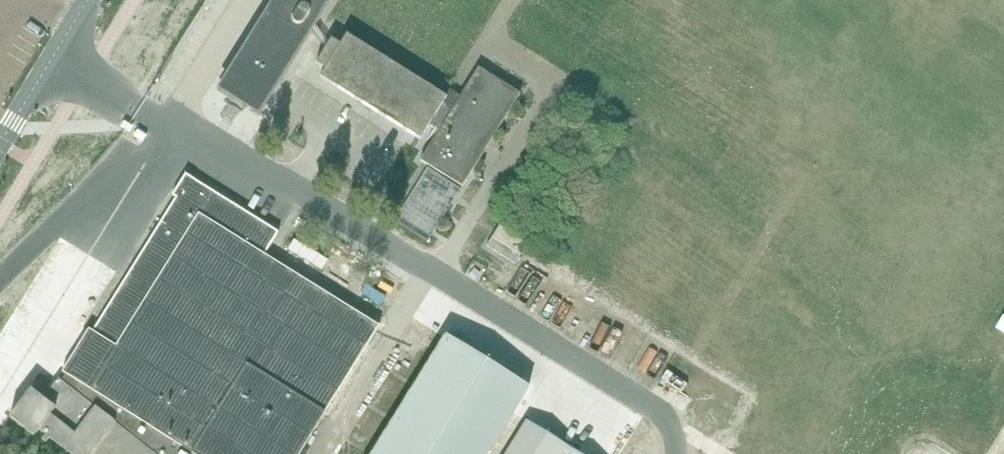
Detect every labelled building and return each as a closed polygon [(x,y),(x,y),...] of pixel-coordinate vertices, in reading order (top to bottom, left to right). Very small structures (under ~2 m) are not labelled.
[(309,29),(313,21),(326,0),(280,0),(224,89),(258,110),(309,29)] [(313,21),(309,29),(325,49),(330,41),(313,21)] [(429,126),(439,132),(453,110),(443,104),(447,98),(443,95),(347,35),(341,45),(332,39),(330,41),(325,49),(316,64),(325,69),(321,77),(421,140),(429,126)] [(461,96),(453,110),(439,132),(430,145),(421,161),(463,187),(474,170),(479,175),(481,174),(483,170),(484,168),(485,164),(485,162),(480,160),(509,112),(521,94),(487,73),(479,68),(461,96)] [(229,103),(218,120),(230,127),(241,110),(229,103)] [(130,123),(124,119),(120,126),(126,129),(129,132),(133,126),(130,123)] [(146,137),(138,132),(135,137),(143,142),(146,137)] [(444,216),(446,213),(454,201),(455,198),(457,196),(461,190),(428,169),(427,169),(400,213),(395,221),(428,242),(432,236),(434,233),(435,230),(443,218),(444,216)] [(63,372),(62,373),(66,375),(62,381),(59,379),(43,399),(31,390),(20,404),(10,418),(35,437),(39,431),(46,436),(42,440),(46,443),(50,439),(69,453),(300,453),(372,339),(379,327),(279,264),(265,255),(279,233),(186,175),(173,196),(176,198),(93,332),(89,330),(72,358),(63,372)] [(497,230),(487,246),(501,255),(515,264),(527,245),(528,243),(515,235),(500,226),(497,230)] [(416,385),(415,387),(414,389),(395,419),(394,421),(393,423),(373,453),(489,453),(530,388),(488,362),(447,336),(416,385)] [(569,448),(548,434),(527,422),(507,453),(565,453),(569,448)]
